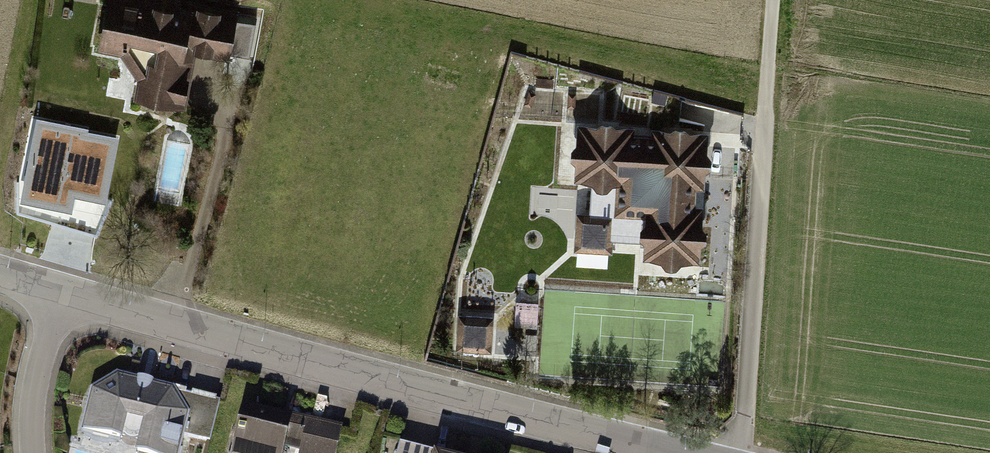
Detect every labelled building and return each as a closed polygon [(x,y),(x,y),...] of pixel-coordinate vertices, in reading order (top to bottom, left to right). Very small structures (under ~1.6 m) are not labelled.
[(124,54),(139,78),(135,102),(185,112),(196,54),(232,61),(241,10),(186,0),(109,0),(100,49),(124,54)] [(529,78),(529,84),(548,86),(548,79),(529,78)] [(648,89),(645,99),(659,103),(662,93),(648,89)] [(519,105),(527,108),(532,92),(524,90),(519,105)] [(563,107),(570,107),(571,94),(564,93),(563,107)] [(89,127),(37,117),(20,201),(72,212),(75,196),(106,203),(119,137),(88,131),(89,127)] [(629,133),(630,125),(573,123),(570,178),(586,180),(584,211),(572,211),(569,248),(607,251),(608,238),(639,240),(638,258),(695,261),(703,130),(645,128),(646,135),(629,133)] [(451,350),(486,352),(489,316),(453,314),(451,350)] [(80,429),(120,439),(121,434),(124,439),(127,440),(131,441),(137,441),(134,452),(135,452),(179,452),(183,435),(209,441),(219,400),(175,390),(172,386),(116,371),(88,387),(80,429)] [(229,452),(284,452),(285,449),(299,452),(336,452),(343,425),(293,413),(291,419),(241,406),(229,452)] [(397,444),(395,452),(431,452),(397,444)]
